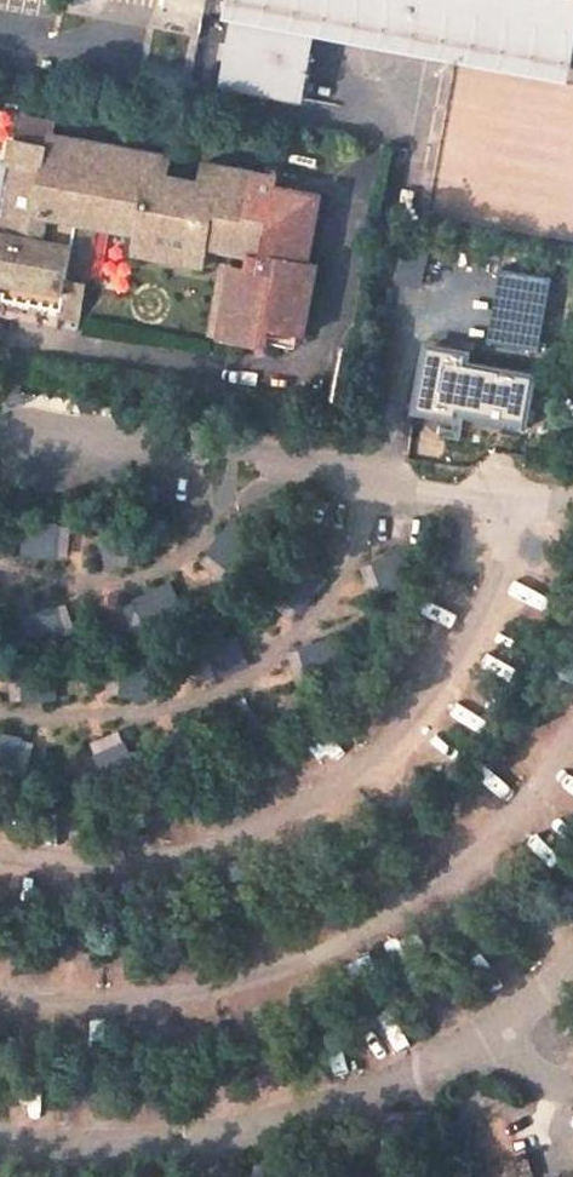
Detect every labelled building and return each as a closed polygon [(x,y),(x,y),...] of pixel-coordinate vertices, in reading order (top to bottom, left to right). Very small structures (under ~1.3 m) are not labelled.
[(220,83),(303,98),(311,53),(274,46),(277,29),(264,26),(269,2),(319,11),(507,45),(508,37),(537,42),(543,4),(516,0),(235,0),(220,83)] [(543,4),(537,42),(508,37),(507,45),(572,57),(572,0),(516,0),(543,4)] [(319,11),(269,2),(264,26),(277,29),(274,46),(311,53),(319,11)] [(47,135),(45,148),(10,142),(5,165),(0,164),(0,306),(3,306),(5,300),(51,309),(50,315),(79,320),(95,226),(137,234),(134,254),(204,267),(208,247),(260,256),(257,271),(229,266),(217,335),(264,344),(268,327),(303,335),(316,266),(306,265),(318,193),(272,185),(273,176),(201,163),(197,182),(165,177),(168,157),(47,135)] [(229,266),(218,264),(206,333),(217,335),(229,266)] [(469,342),(423,335),(412,403),(454,410),(456,402),(521,413),(529,368),(466,357),(469,342)] [(211,555),(237,573),(261,540),(235,522),(211,555)] [(296,559),(275,596),(309,614),(329,577),(296,559)] [(137,600),(151,632),(189,615),(175,583),(137,600)] [(253,664),(236,633),(201,651),(218,683),(253,664)] [(474,1134),(496,1176),(537,1176),(538,1176),(571,1176),(558,1146),(522,1158),(509,1124),(474,1134)]
